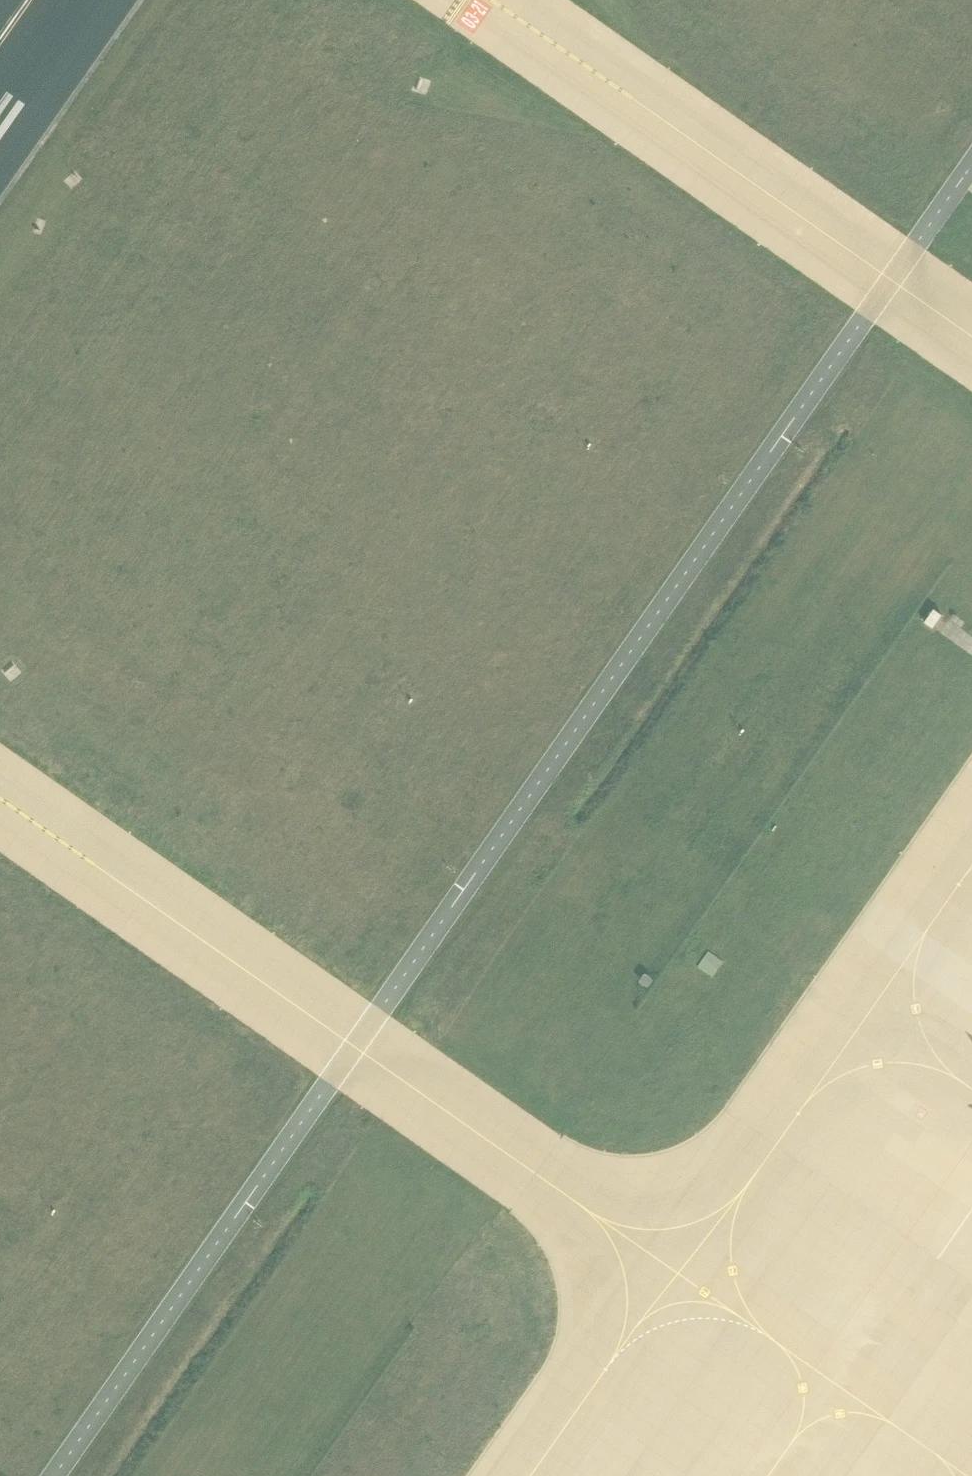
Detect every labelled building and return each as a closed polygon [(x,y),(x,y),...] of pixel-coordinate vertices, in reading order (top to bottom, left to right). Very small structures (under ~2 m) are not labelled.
[(925,623),(933,629),(942,616),(934,610),(925,623)] [(638,980),(645,985),(651,978),(644,972),(638,980)]
